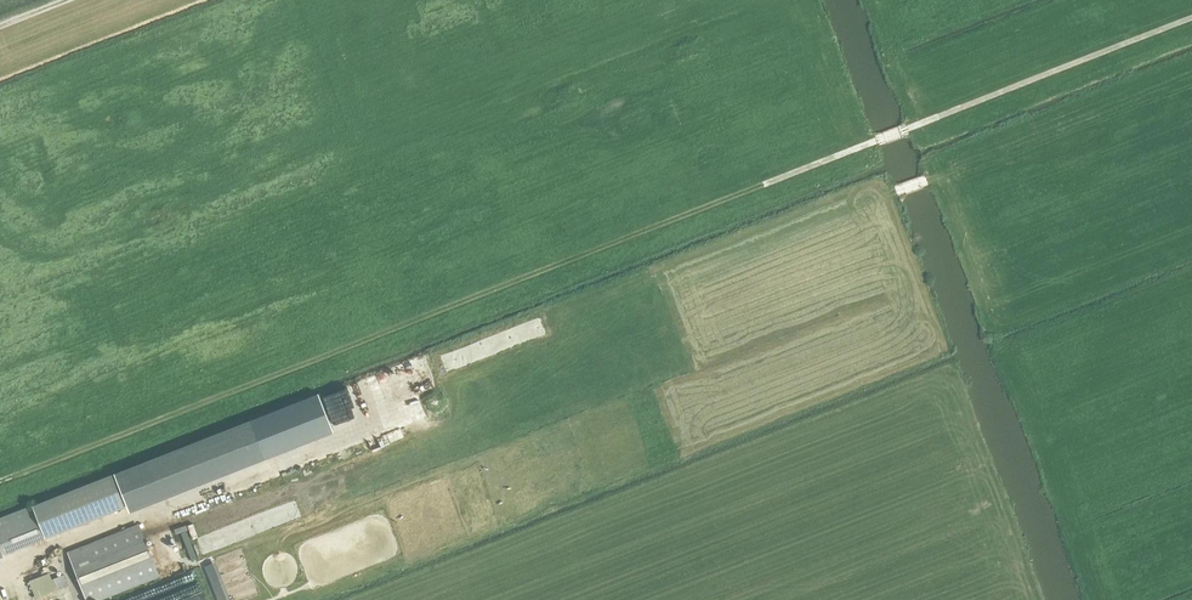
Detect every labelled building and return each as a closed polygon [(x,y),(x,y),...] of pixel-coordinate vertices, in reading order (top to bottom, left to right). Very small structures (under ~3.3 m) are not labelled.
[(255,427),(114,472),(125,502),(266,459),(255,427)] [(46,539),(88,522),(125,507),(112,474),(32,505),(46,539)] [(31,506),(0,518),(0,555),(44,539),(31,506)] [(191,536),(198,535),(194,521),(179,525),(190,559),(197,556),(191,536)] [(160,577),(139,524),(67,552),(85,599),(101,599),(160,577)] [(194,542),(198,555),(206,553),(202,540),(194,542)] [(206,563),(220,599),(238,599),(239,599),(222,556),(206,563)] [(64,572),(53,577),(51,570),(30,579),(37,596),(69,583),(64,572)]
